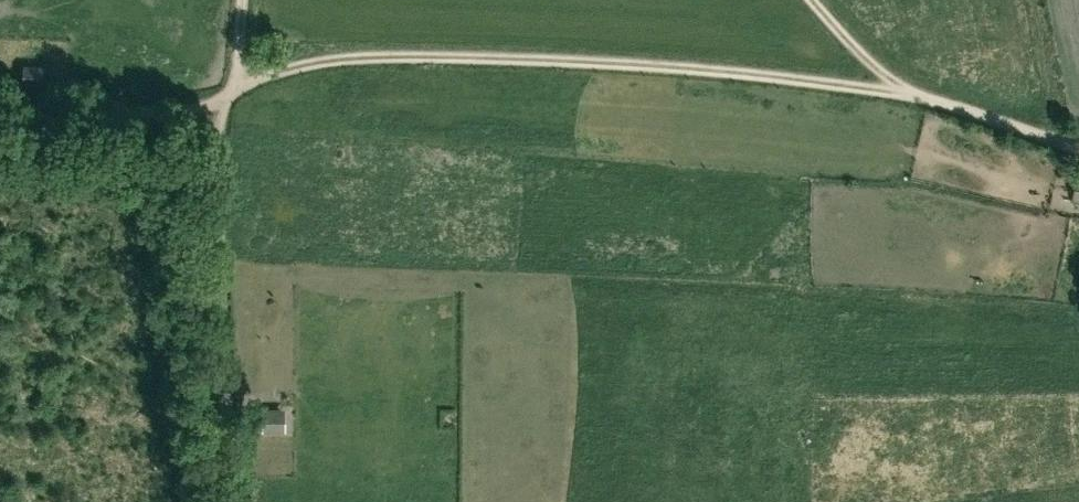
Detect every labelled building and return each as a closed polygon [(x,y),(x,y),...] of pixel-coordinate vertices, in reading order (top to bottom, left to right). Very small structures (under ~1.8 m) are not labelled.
[(24,64),(24,83),(44,83),(44,64),(24,64)] [(286,407),(264,407),(264,429),(285,429),(286,407)]
